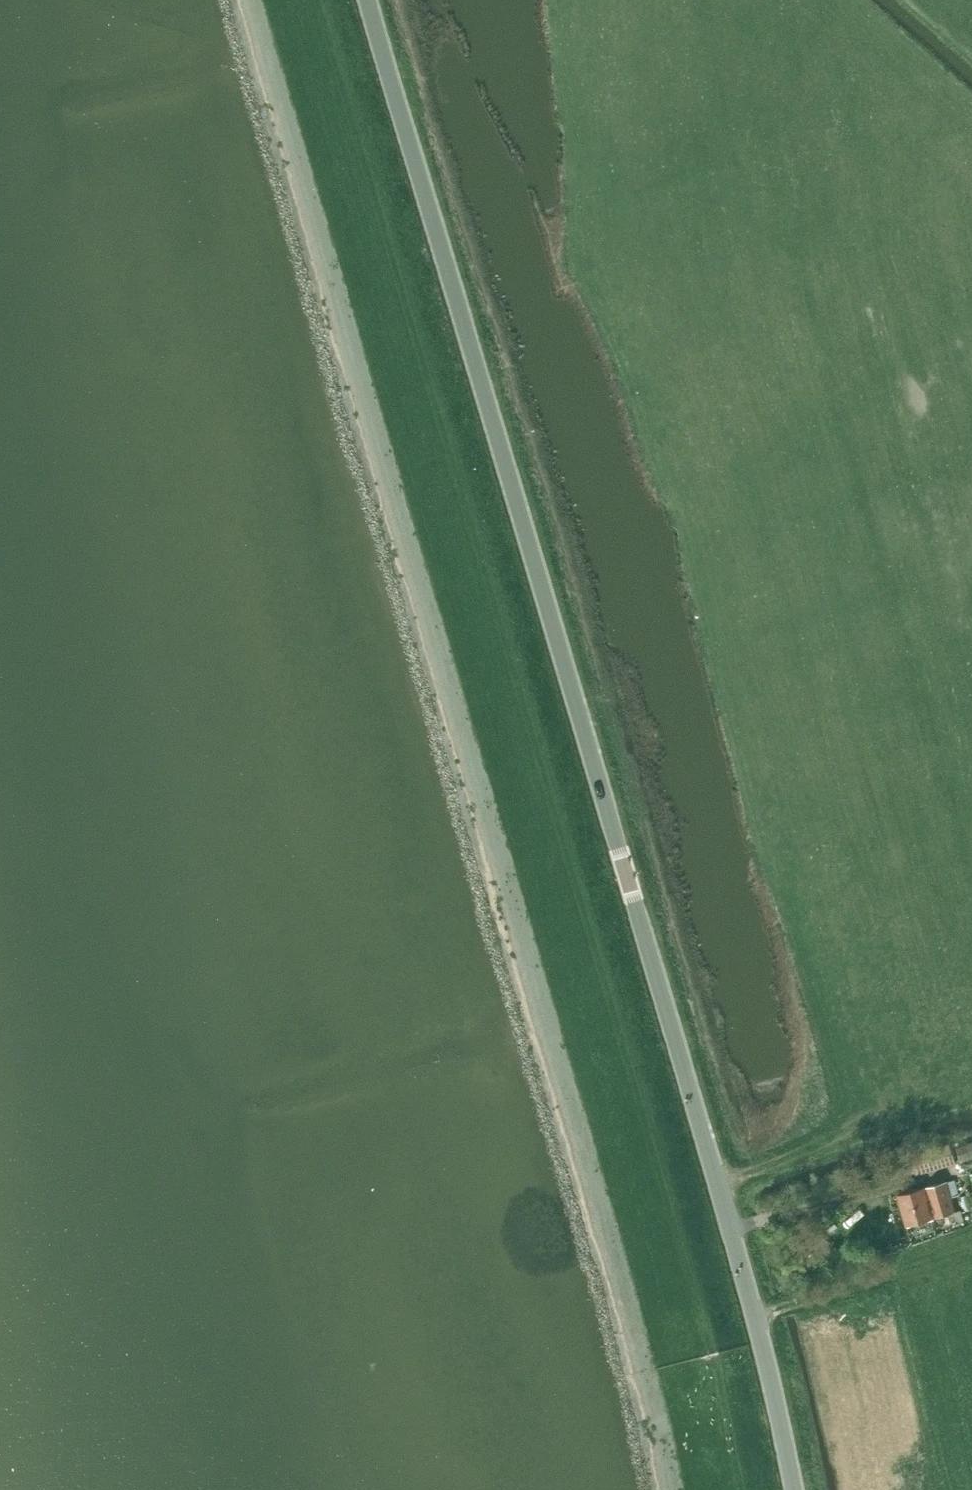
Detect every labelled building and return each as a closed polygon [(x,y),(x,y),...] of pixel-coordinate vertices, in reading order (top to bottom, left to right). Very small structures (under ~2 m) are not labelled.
[(971,1157),(971,1141),(956,1148),(961,1161),(971,1157)] [(954,1212),(955,1211),(951,1197),(958,1195),(954,1180),(947,1182),(946,1181),(925,1187),(925,1186),(898,1194),(907,1226),(934,1218),(934,1217),(954,1212)] [(955,1211),(954,1212),(957,1222),(964,1220),(961,1209),(955,1211)]
